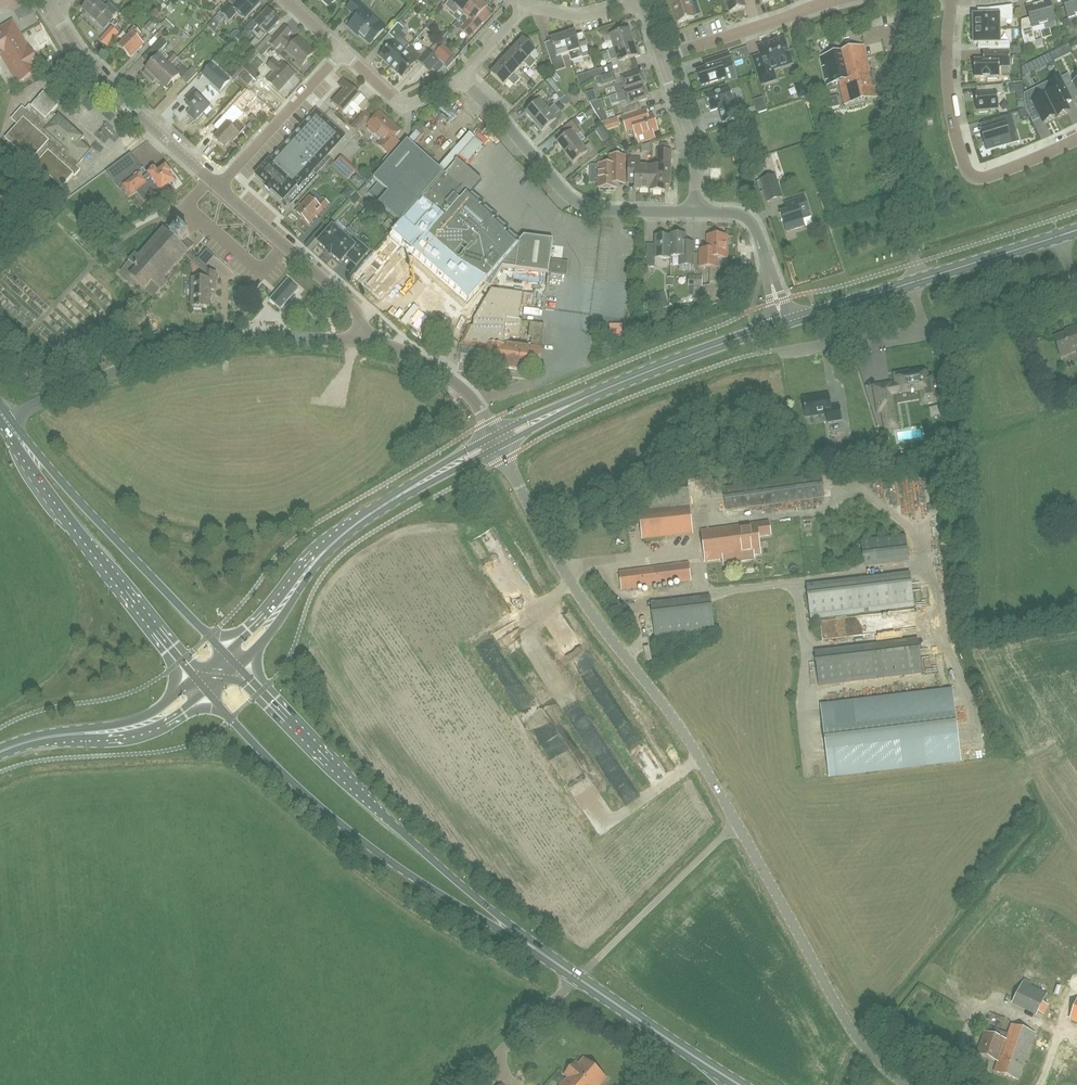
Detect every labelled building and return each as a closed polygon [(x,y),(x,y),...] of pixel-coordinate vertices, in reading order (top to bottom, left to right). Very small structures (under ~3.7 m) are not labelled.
[(118,12),(109,4),(105,9),(96,0),(93,0),(83,10),(97,23),(103,29),(109,23),(118,12)] [(217,17),(215,19),(220,24),(226,17),(230,21),(239,12),(247,19),(261,4),(257,0),(232,0),(221,12),(217,17)] [(384,30),(371,18),(373,15),(356,0),(355,0),(347,8),(357,17),(349,27),(354,32),(355,31),(370,45),(384,30)] [(478,0),(461,0),(460,1),(459,0),(451,0),(445,6),(454,14),(458,10),(464,14),(459,19),(460,20),(478,0)] [(488,8),(480,0),(478,0),(460,20),(464,24),(460,29),(469,38),(491,15),(485,10),(488,8)] [(698,6),(696,0),(671,0),(678,23),(694,18),(691,8),(698,6)] [(730,13),(745,8),(743,0),(726,0),(730,13)] [(1076,15),(1076,8),(1074,0),(1061,0),(1068,19),(1076,15)] [(1038,5),(1043,25),(1055,22),(1050,2),(1038,5)] [(1032,28),(1043,25),(1038,5),(1026,8),(1032,28)] [(973,25),(973,29),(1000,29),(999,20),(1006,20),(1006,15),(1012,15),(1012,6),(988,9),(988,15),(973,15),(973,17),(971,18),(971,25),(973,25)] [(261,52),(269,44),(272,40),(268,35),(280,22),(269,11),(264,17),(260,13),(247,28),(257,37),(263,31),(267,35),(256,47),(261,52)] [(163,27),(162,26),(159,23),(159,24),(153,18),(151,21),(148,18),(142,24),(150,32),(152,31),(155,34),(154,35),(159,40),(167,32),(163,27)] [(220,24),(215,19),(208,27),(215,33),(220,24)] [(20,34),(12,21),(0,29),(0,55),(18,84),(41,70),(20,34)] [(163,27),(168,33),(173,28),(167,21),(162,26),(163,27)] [(395,63),(410,46),(403,40),(409,33),(399,23),(389,34),(395,40),(380,56),(392,66),(395,63)] [(292,32),(285,26),(272,40),(269,44),(276,50),(281,44),(288,50),(286,51),(303,66),(314,53),(298,38),(294,43),(287,37),(292,32)] [(615,50),(634,44),(630,30),(618,34),(615,27),(601,31),(605,43),(612,41),(615,50)] [(119,33),(113,28),(107,34),(113,40),(119,33)] [(130,58),(144,45),(137,38),(141,34),(135,28),(130,32),(132,34),(119,47),(130,58)] [(1000,29),(973,29),(973,34),(971,34),(972,42),(974,41),(974,44),(989,43),(989,50),(1010,49),(1010,42),(1000,42),(1000,29)] [(569,54),(571,62),(590,56),(586,43),(580,45),(575,32),(563,36),(569,54)] [(549,55),(553,68),(555,72),(566,68),(562,56),(569,54),(563,36),(551,40),(555,53),(549,55)] [(157,55),(167,44),(162,39),(152,49),(157,55)] [(239,48),(243,44),(237,39),(233,42),(239,48)] [(515,48),(534,65),(538,61),(532,56),(536,51),(523,39),(515,48)] [(792,63),(790,57),(787,49),(789,48),(786,40),(784,41),(784,39),(758,47),(761,55),(753,58),(762,84),(776,80),(773,69),(792,63)] [(615,73),(626,69),(629,68),(626,61),(638,57),(634,44),(615,50),(608,52),(615,73)] [(418,61),(424,66),(430,71),(439,61),(428,50),(421,57),(410,46),(395,63),(392,66),(403,77),(418,61)] [(845,105),(877,97),(874,86),(877,86),(874,75),(872,76),(865,46),(821,57),(828,85),(839,82),(845,105)] [(507,57),(520,68),(524,63),(530,69),(534,65),(515,48),(507,57)] [(741,56),(749,54),(747,48),(739,50),(741,56)] [(983,53),(983,60),(974,60),(974,77),(987,77),(987,79),(997,79),(997,77),(999,77),(999,67),(1009,67),(1009,52),(983,53)] [(704,62),(706,68),(697,71),(698,73),(697,74),(698,79),(700,80),(702,85),(725,78),(723,70),(732,67),(728,54),(704,62)] [(155,82),(169,67),(177,59),(173,55),(165,62),(159,57),(145,72),(149,76),(148,79),(153,82),(155,82)] [(515,73),(520,68),(507,57),(499,66),(518,82),(521,79),(515,73)] [(279,92),(295,75),(282,64),(280,67),(274,61),(268,67),(274,73),(267,81),(279,92)] [(220,91),(230,80),(213,64),(203,75),(220,91)] [(256,81),(261,75),(250,65),(249,66),(248,65),(245,68),(243,66),(232,78),(235,81),(245,70),(256,81)] [(169,67),(155,82),(165,92),(180,77),(188,84),(198,74),(192,68),(188,72),(182,66),(175,72),(169,67)] [(518,82),(499,66),(491,74),(504,85),(508,81),(514,86),(518,82)] [(617,94),(645,85),(645,84),(646,84),(647,83),(644,74),(643,74),(642,74),(641,72),(629,76),(626,69),(615,73),(613,73),(616,82),(617,85),(615,86),(617,94)] [(248,87),(253,82),(245,73),(240,78),(248,87)] [(564,91),(558,85),(563,79),(557,73),(548,82),(560,95),(564,91)] [(600,85),(601,87),(616,82),(613,73),(599,78),(598,78),(600,85)] [(541,84),(547,79),(543,74),(537,78),(541,84)] [(1061,78),(1067,89),(1070,95),(1076,92),(1076,80),(1073,82),(1068,74),(1061,78)] [(1053,91),(1045,95),(1056,117),(1069,111),(1065,103),(1072,100),(1070,95),(1067,89),(1061,78),(1060,76),(1048,82),(1053,91)] [(343,113),(349,106),(353,102),(360,95),(344,80),(339,85),(345,90),(332,103),(343,113)] [(647,99),(647,97),(648,97),(649,96),(646,88),(645,87),(644,87),(643,86),(645,86),(645,85),(617,94),(624,115),(638,111),(635,103),(647,99)] [(984,95),(977,95),(975,95),(977,111),(979,111),(979,113),(988,112),(988,110),(998,109),(997,94),(1003,94),(1002,85),(985,87),(985,93),(984,95)] [(620,117),(609,121),(597,90),(590,93),(604,132),(623,124),(620,117)] [(730,90),(706,97),(706,98),(704,99),(707,107),(709,107),(711,112),(719,109),(723,123),(738,119),(733,104),(734,104),(730,90)] [(1033,90),(1024,94),(1026,109),(1034,105),(1039,115),(1043,123),(1055,116),(1056,118),(1056,117),(1045,95),(1037,99),(1033,90)] [(188,113),(195,121),(210,105),(195,91),(186,100),(189,103),(187,106),(191,110),(188,113)] [(534,123),(549,111),(540,101),(547,96),(542,91),(532,99),(536,104),(526,113),(534,123)] [(61,188),(62,188),(73,175),(75,177),(80,170),(77,167),(83,159),(81,157),(89,147),(81,141),(84,137),(71,126),(70,127),(57,116),(56,117),(52,113),(58,106),(44,93),(27,112),(22,107),(11,120),(18,126),(5,139),(5,140),(6,139),(18,150),(17,151),(30,162),(29,163),(30,163),(32,161),(36,165),(61,188)] [(279,109),(284,105),(277,96),(272,100),(279,109)] [(567,120),(563,115),(555,105),(549,111),(534,123),(543,133),(553,124),(557,129),(567,120)] [(240,112),(233,106),(223,117),(229,122),(215,138),(225,147),(230,142),(232,143),(240,135),(239,134),(245,129),(234,118),(240,112)] [(1018,111),(1020,119),(1029,117),(1025,109),(1018,111)] [(655,138),(652,132),(658,130),(653,116),(648,117),(645,110),(623,118),(627,131),(634,129),(637,137),(643,135),(645,142),(655,138)] [(256,176),(267,185),(265,187),(270,193),(272,191),(283,201),(284,200),(291,206),(318,176),(313,172),(345,137),(317,111),(271,161),(270,161),(256,176)] [(392,141),(401,131),(380,113),(369,126),(384,140),(378,145),(389,155),(397,145),(392,141)] [(442,167),(454,150),(450,144),(453,146),(470,122),(473,119),(466,114),(463,116),(458,123),(455,124),(449,132),(452,136),(442,142),(447,151),(443,154),(436,163),(442,167)] [(984,139),(987,149),(1004,144),(1010,143),(1007,132),(1016,129),(1011,115),(990,121),(993,129),(983,132),(985,138),(984,138),(984,139)] [(566,154),(580,143),(586,138),(573,121),(564,128),(569,135),(558,143),(566,154)] [(418,144),(426,138),(420,131),(413,136),(418,144)] [(441,166),(455,180),(487,147),(473,133),(441,166)] [(246,143),(241,139),(235,146),(239,150),(246,143)] [(614,145),(609,139),(603,144),(607,150),(614,145)] [(373,178),(377,182),(370,190),(368,193),(400,222),(417,203),(444,173),(422,154),(414,147),(407,140),(400,148),(385,165),(373,178)] [(584,148),(580,143),(566,154),(574,164),(585,155),(590,162),(599,156),(590,144),(584,148)] [(658,167),(651,167),(650,191),(654,191),(655,192),(660,192),(662,191),(665,191),(665,185),(670,185),(671,151),(658,151),(658,167)] [(599,164),(599,165),(599,184),(599,188),(616,188),(616,184),(624,184),(625,170),(625,155),(610,155),(610,158),(610,164),(599,164)] [(341,158),(333,166),(348,180),(356,172),(341,158)] [(650,191),(651,167),(640,167),(640,159),(629,159),(629,174),(636,174),(636,189),(641,189),(642,191),(647,191),(648,190),(650,190),(650,191)] [(508,166),(515,173),(522,167),(515,160),(508,166)] [(142,188),(150,198),(156,193),(155,192),(159,189),(162,192),(169,187),(171,189),(173,189),(176,186),(176,185),(174,182),(175,182),(170,175),(171,174),(170,172),(171,172),(167,167),(166,168),(165,166),(158,172),(155,168),(148,174),(149,176),(144,180),(137,171),(123,187),(131,196),(142,188)] [(394,261),(400,267),(444,217),(446,218),(438,227),(464,252),(458,265),(485,281),(503,265),(549,271),(553,241),(524,237),(519,243),(473,202),(477,198),(461,185),(460,187),(445,174),(391,235),(389,234),(378,247),(385,253),(394,261)] [(761,180),(765,193),(779,189),(775,176),(761,180)] [(329,204),(323,199),(318,205),(309,197),(296,212),(309,224),(316,216),(317,217),(329,204)] [(804,197),(785,204),(787,211),(781,213),(787,232),(804,226),(800,215),(809,212),(804,197)] [(380,222),(372,232),(380,239),(396,221),(383,210),(376,218),(380,222)] [(185,256),(189,251),(193,246),(186,239),(190,236),(180,227),(177,231),(169,225),(165,230),(163,228),(162,229),(164,231),(158,237),(155,234),(155,235),(158,238),(152,244),(150,241),(149,242),(152,245),(146,251),(143,248),(143,249),(145,251),(140,258),(136,254),(129,261),(129,262),(122,270),(153,298),(160,290),(161,291),(168,283),(163,279),(169,273),(172,276),(173,275),(170,272),(175,266),(178,269),(179,268),(176,265),(181,260),(184,262),(185,261),(182,259),(185,256)] [(350,241),(342,235),(332,226),(327,232),(324,235),(317,242),(326,251),(325,252),(330,256),(331,255),(340,263),(346,256),(356,265),(368,251),(353,238),(350,241)] [(671,235),(671,237),(671,256),(679,257),(679,266),(695,266),(694,253),(695,243),(686,242),(686,235),(671,235)] [(727,258),(727,236),(708,235),(707,251),(700,251),(700,267),(717,267),(717,258),(727,258)] [(670,259),(671,256),(671,237),(656,237),(655,254),(647,254),(647,267),(655,267),(655,258),(670,259)] [(201,308),(210,309),(213,309),(213,291),(215,291),(216,272),(210,272),(190,254),(191,253),(189,251),(185,256),(203,272),(203,281),(193,281),(192,308),(194,308),(194,310),(201,311),(201,308)] [(412,265),(422,271),(426,263),(416,257),(412,265)] [(186,267),(196,276),(201,271),(190,262),(186,267)] [(415,282),(424,289),(431,279),(422,273),(415,282)] [(694,276),(694,286),(702,286),(702,276),(694,276)] [(281,310),(290,300),(293,302),(297,298),(294,295),(299,290),(287,280),(269,300),(281,310)] [(441,296),(452,297),(453,285),(442,284),(441,296)] [(523,293),(491,289),(474,319),(473,327),(470,326),(462,343),(487,347),(485,362),(489,363),(489,366),(527,371),(528,364),(539,366),(543,337),(542,337),(544,324),(530,322),(528,337),(531,337),(530,347),(510,344),(511,337),(519,338),(522,320),(519,319),(523,293)] [(413,327),(416,323),(421,328),(420,329),(427,333),(434,338),(436,335),(448,315),(435,307),(433,306),(433,305),(432,305),(420,294),(403,313),(401,316),(407,321),(413,327)] [(469,326),(478,311),(466,304),(457,319),(469,326)] [(1069,330),(1070,332),(1053,338),(1060,358),(1076,351),(1076,327),(1069,330)] [(883,411),(885,428),(897,426),(896,419),(899,419),(895,395),(920,391),(922,402),(938,400),(934,377),(927,378),(927,373),(908,376),(908,372),(895,374),(896,384),(890,385),(890,384),(874,386),(878,412),(883,411)] [(502,389),(504,396),(512,393),(510,386),(502,389)] [(816,398),(803,400),(805,417),(826,414),(827,422),(841,420),(839,406),(830,407),(828,395),(816,397),(816,398)] [(707,461),(705,451),(696,453),(698,463),(707,461)] [(922,465),(935,461),(932,452),(920,456),(922,465)] [(697,490),(718,487),(716,475),(695,478),(697,490)] [(726,511),(824,497),(821,475),(723,488),(726,511)] [(689,501),(688,494),(687,477),(643,482),(645,506),(689,501)] [(642,540),(692,534),(689,506),(639,511),(642,540)] [(758,537),(770,535),(768,522),(702,531),(706,561),(739,557),(740,560),(754,558),(753,555),(760,554),(758,537)] [(906,537),(862,542),(864,562),(908,557),(906,537)] [(621,590),(690,582),(688,564),(619,572),(621,590)] [(911,580),(808,592),(811,619),(914,607),(911,580)] [(711,603),(652,610),(655,637),(714,630),(711,603)] [(918,647),(815,659),(819,686),(922,674),(918,647)] [(959,761),(951,692),(821,707),(829,776),(959,761)] [(621,763),(606,771),(615,787),(630,778),(621,763)] [(1044,1015),(1049,1005),(1043,1002),(1048,994),(1023,982),(1011,1006),(1036,1018),(1038,1013),(1044,1015)] [(1016,1080),(1033,1034),(1009,1025),(1004,1040),(983,1033),(975,1054),(996,1061),(992,1071),(1016,1080)] [(568,1078),(561,1084),(602,1084),(607,1079),(584,1059),(578,1066),(575,1063),(564,1075),(568,1078)]
